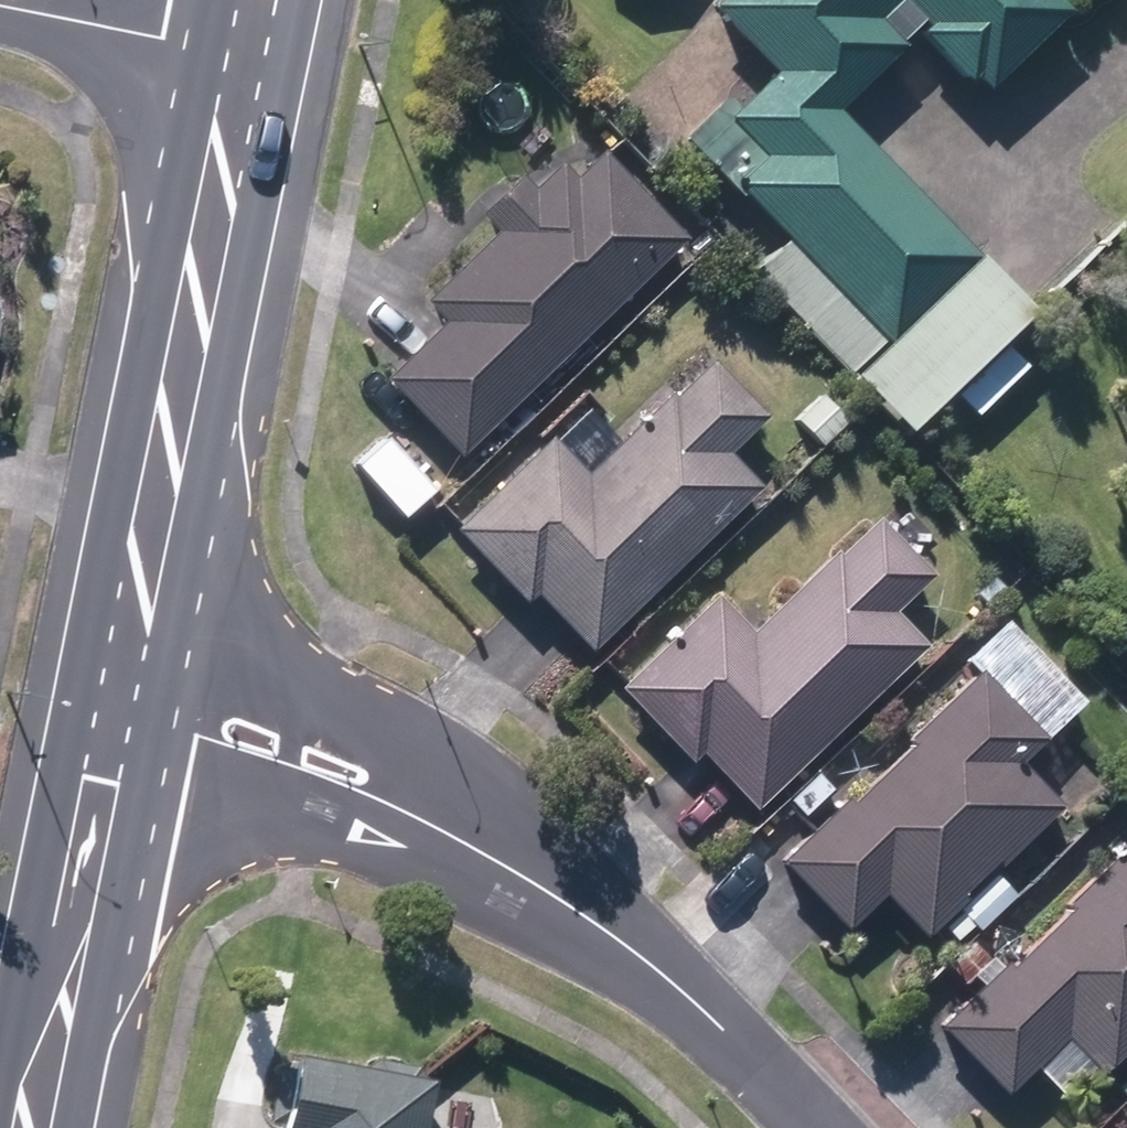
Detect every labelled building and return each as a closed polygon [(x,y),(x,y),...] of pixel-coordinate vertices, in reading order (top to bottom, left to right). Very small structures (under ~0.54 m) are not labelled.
[(852,373),(979,251),(836,105),(902,41),(900,38),(917,20),(968,73),(975,67),(988,80),(1068,3),(1065,0),(718,0),(780,63),(732,110),(771,151),(739,182),(790,235),(753,270),(852,373)] [(391,373),(463,448),(679,240),(691,253),(713,232),(679,197),(663,213),(603,150),(576,178),(561,161),(534,188),(520,173),(484,207),(502,227),(431,296),(451,316),(391,373)] [(534,585),(593,644),(757,482),(722,448),(762,409),(713,358),(676,395),(671,390),(619,441),(587,408),(464,530),(526,593),(534,585)] [(795,416),(818,443),(845,420),(823,394),(795,416)] [(700,742),(757,802),(925,640),(891,605),(930,569),(878,517),(841,554),(837,549),(752,631),(716,594),(624,682),(691,752),(700,742)] [(885,886),(930,931),(965,895),(960,890),(996,854),(1001,859),(1058,801),(1015,759),(1044,730),(1022,707),(1059,669),(1005,615),(969,652),(981,664),(913,735),(915,738),(853,801),(847,796),(785,858),(848,923),(885,886)] [(1054,781),(1069,788),(1086,782),(1093,767),(1087,751),(1070,742),(1054,750),(1047,765),(1054,781)] [(787,796),(803,813),(832,786),(816,769),(787,796)] [(1002,1087),(1072,1024),(1105,1061),(1126,1041),(1126,849),(1071,899),(1078,905),(1011,966),(1007,963),(943,1021),(1002,1087)] [(960,908),(980,928),(1016,891),(1014,890),(1032,870),(1018,857),(999,876),(996,872),(960,908)] [(940,954),(968,980),(990,959),(964,931),(940,954)] [(427,1071),(291,1046),(277,1127),(416,1127),(427,1071)]
